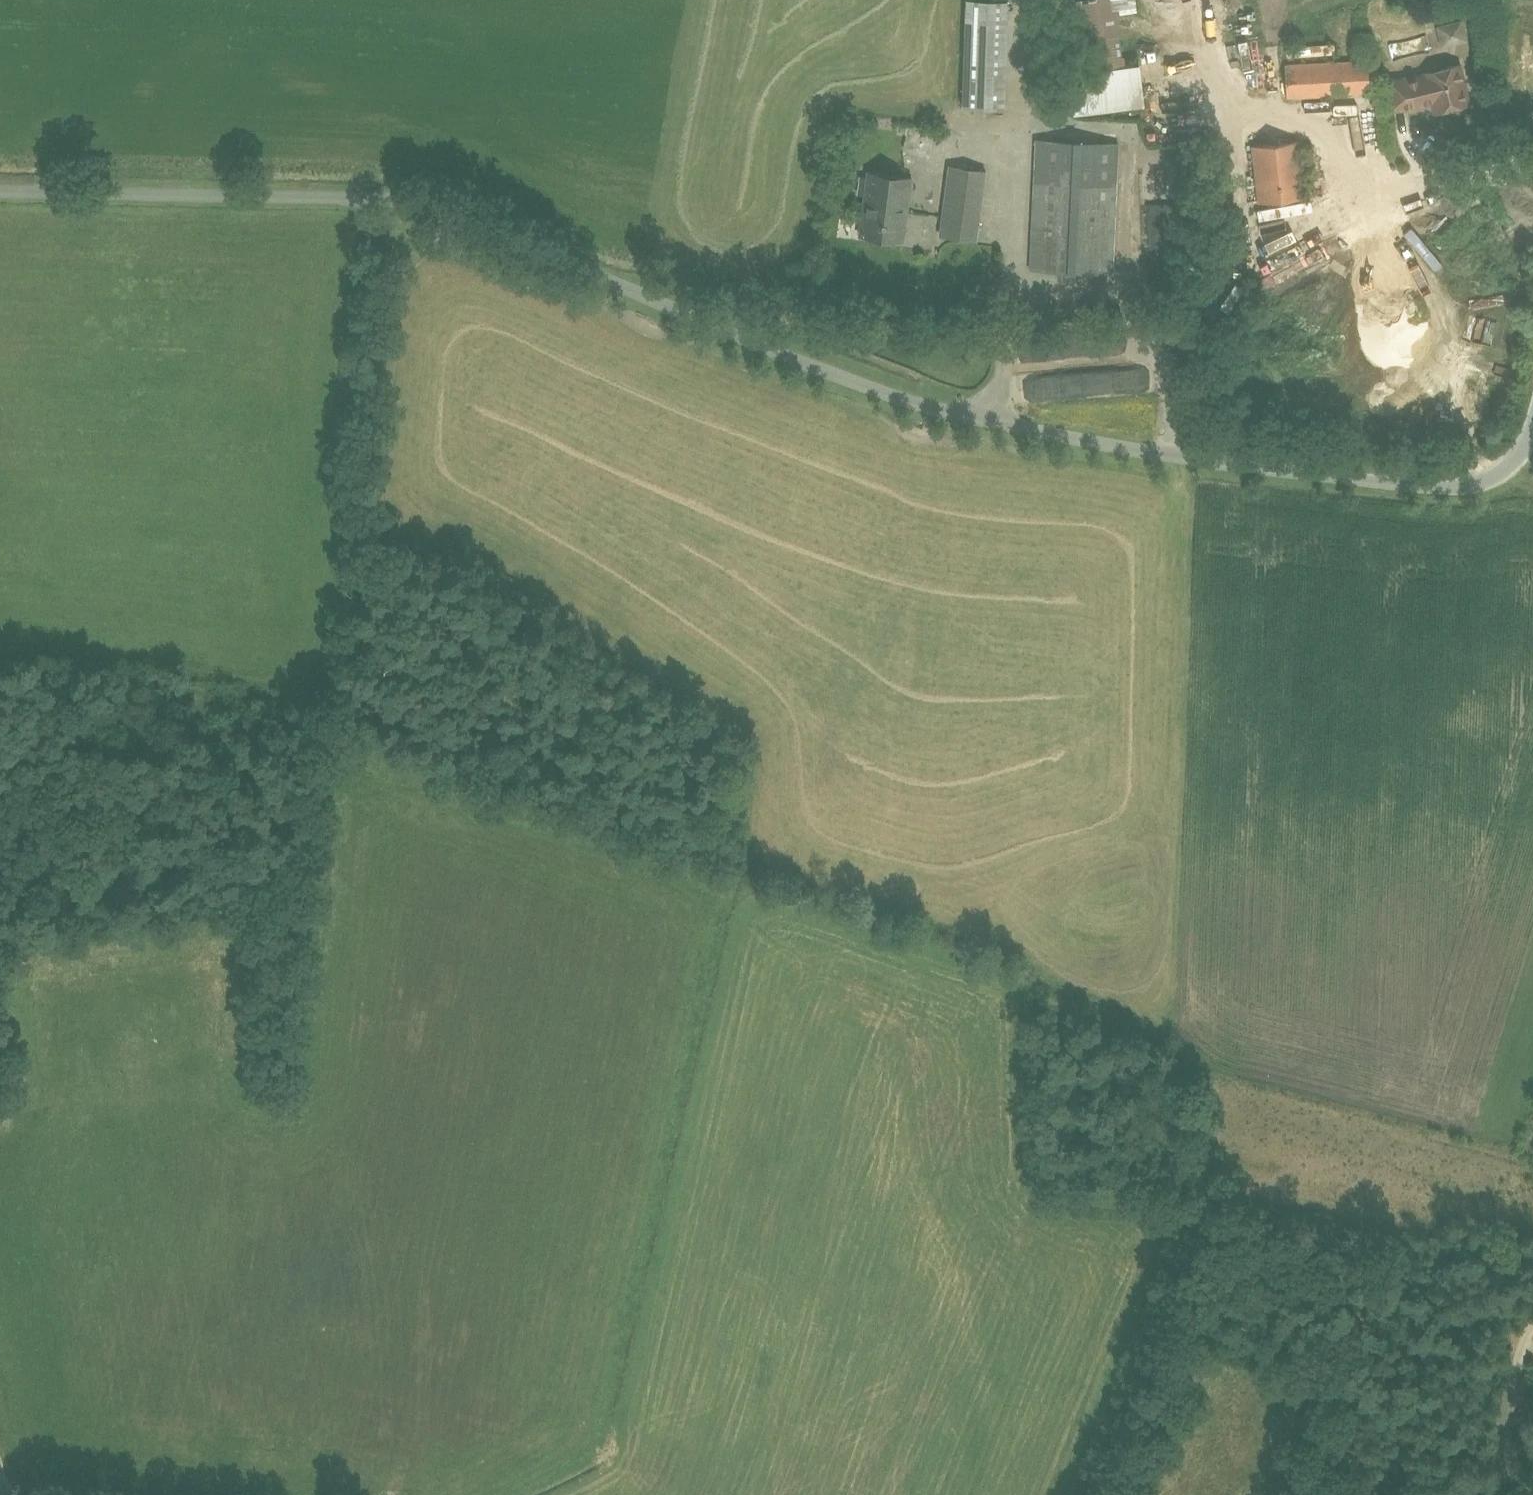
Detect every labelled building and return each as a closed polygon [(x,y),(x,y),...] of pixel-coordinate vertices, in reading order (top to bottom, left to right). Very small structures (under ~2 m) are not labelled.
[(1128,61),(1147,57),(1135,0),(1115,0),(1128,61)] [(1215,0),(1203,0),(1203,10),(1214,10),(1215,0)] [(966,4),(965,110),(1007,111),(1008,5),(966,4)] [(1369,92),(1368,60),(1285,64),(1286,96),(1369,92)] [(1408,77),(1388,78),(1390,109),(1413,107),(1423,104),(1422,102),(1431,100),(1433,111),(1450,107),(1454,109),(1458,108),(1460,104),(1468,102),(1458,63),(1440,67),(1437,65),(1432,66),(1430,70),(1424,72),(1424,73),(1408,77)] [(1070,74),(1074,116),(1145,110),(1142,68),(1070,74)] [(1368,113),(1358,113),(1360,163),(1381,162),(1379,106),(1368,106),(1368,113)] [(1035,138),(1030,268),(1112,271),(1117,141),(1035,138)] [(1251,145),(1258,201),(1304,196),(1297,139),(1251,145)] [(948,164),(939,235),(977,240),(986,169),(948,164)] [(864,203),(907,209),(911,176),(868,170),(864,203)] [(903,239),(907,209),(864,203),(860,234),(903,239)] [(1514,225),(1520,233),(1532,223),(1532,217),(1530,213),(1514,225)] [(1245,245),(1250,265),(1262,262),(1257,242),(1245,245)] [(1353,267),(1355,279),(1373,276),(1371,264),(1353,267)] [(1016,402),(1034,401),(1034,373),(1016,373),(1016,402)]
